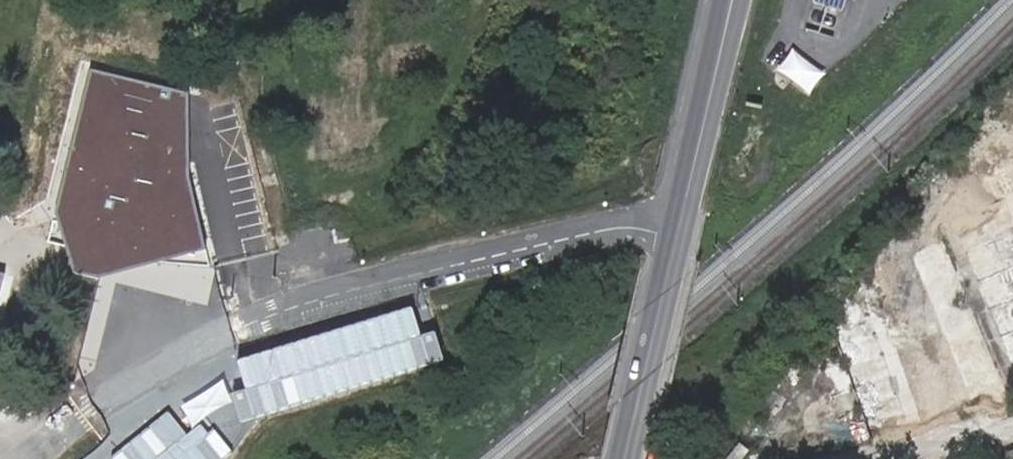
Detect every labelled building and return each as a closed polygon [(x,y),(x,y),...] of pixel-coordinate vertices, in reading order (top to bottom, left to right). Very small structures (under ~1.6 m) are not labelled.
[(851,13),(855,0),(818,0),(810,26),(830,33),(838,9),(851,13)] [(817,95),(831,76),(798,51),(784,70),(817,95)] [(188,93),(90,70),(56,212),(76,276),(100,281),(206,309),(215,266),(188,178),(188,93)] [(606,254),(604,265),(616,268),(618,257),(606,254)] [(9,273),(0,271),(0,306),(9,273)]
